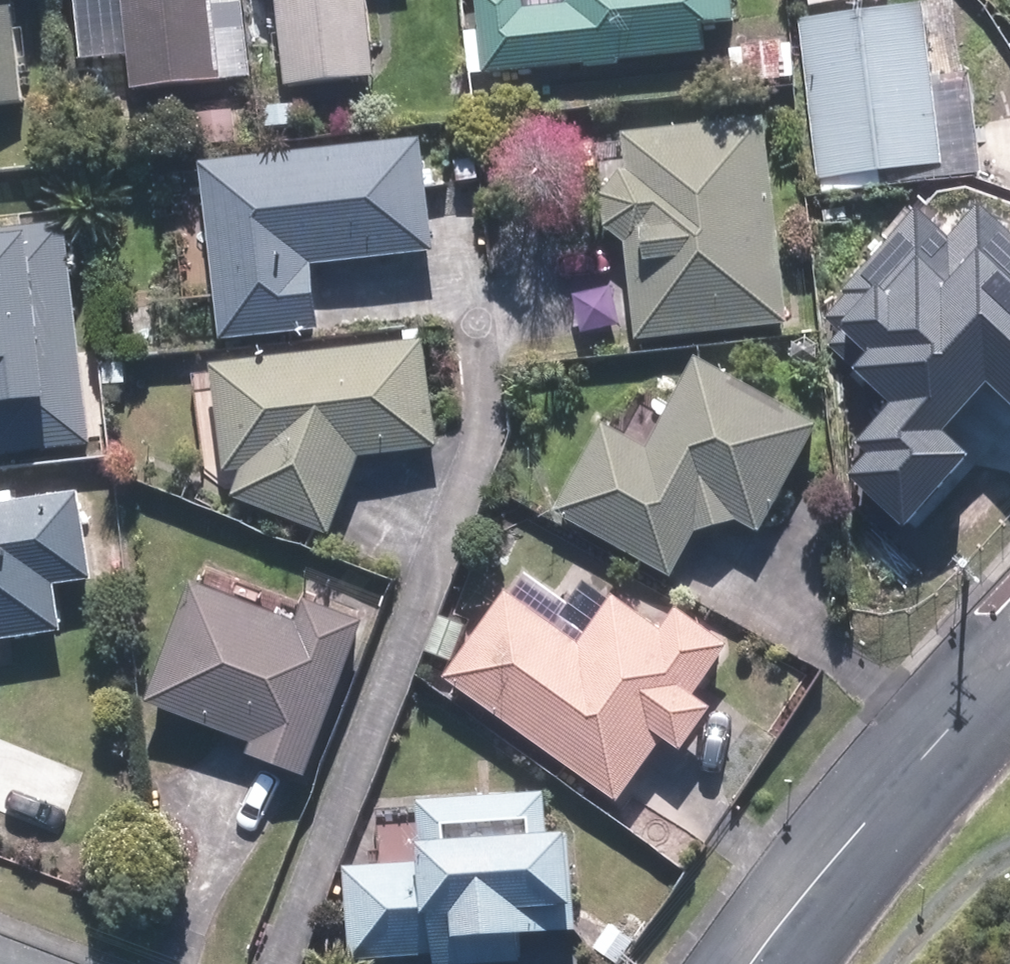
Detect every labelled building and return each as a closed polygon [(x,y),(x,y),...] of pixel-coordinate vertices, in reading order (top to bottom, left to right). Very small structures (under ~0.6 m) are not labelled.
[(28,105),(17,0),(0,0),(0,107),(28,105)] [(140,92),(225,84),(218,0),(131,0),(140,92)] [(292,87),(380,80),(373,0),(285,0),(292,87)] [(472,75),(711,54),(708,27),(740,25),(738,0),(572,0),(572,10),(530,14),(529,0),(484,0),(486,34),(467,35),(472,75)] [(803,18),(822,173),(944,158),(924,2),(803,18)] [(748,46),(751,81),(772,80),(769,45),(748,46)] [(633,233),(643,333),(795,318),(775,109),(634,122),(636,162),(629,162),(609,187),(612,215),(633,233)] [(206,167),(223,343),(315,334),(309,265),(430,254),(420,147),(206,167)] [(905,523),(978,451),(951,423),(996,378),(1009,392),(1009,231),(975,196),(949,222),(933,206),(832,305),(848,321),(832,336),(897,401),(840,458),(905,523)] [(17,380),(9,300),(0,301),(0,382),(17,380)] [(229,500),(326,539),(358,458),(435,450),(423,345),(212,368),(223,473),(240,472),(229,500)] [(564,503),(677,569),(705,522),(745,512),(766,524),(828,419),(707,347),(652,441),(613,418),(564,503)] [(109,359),(111,381),(138,379),(136,357),(109,359)] [(57,630),(50,587),(90,582),(80,501),(79,501),(68,502),(30,507),(0,511),(0,642),(57,633),(57,630)] [(253,746),(310,768),(371,614),(316,592),(307,615),(204,574),(157,693),(258,733),(253,746)] [(457,671),(623,794),(671,730),(689,743),(721,698),(701,683),(735,636),(686,600),(670,622),(623,587),(588,635),(520,585),(457,671)] [(434,959),(434,963),(517,963),(516,940),(571,937),(567,837),(544,839),(542,801),(416,810),(420,872),(345,877),(350,963),(434,959)] [(597,937),(619,957),(640,935),(618,915),(597,937)]
